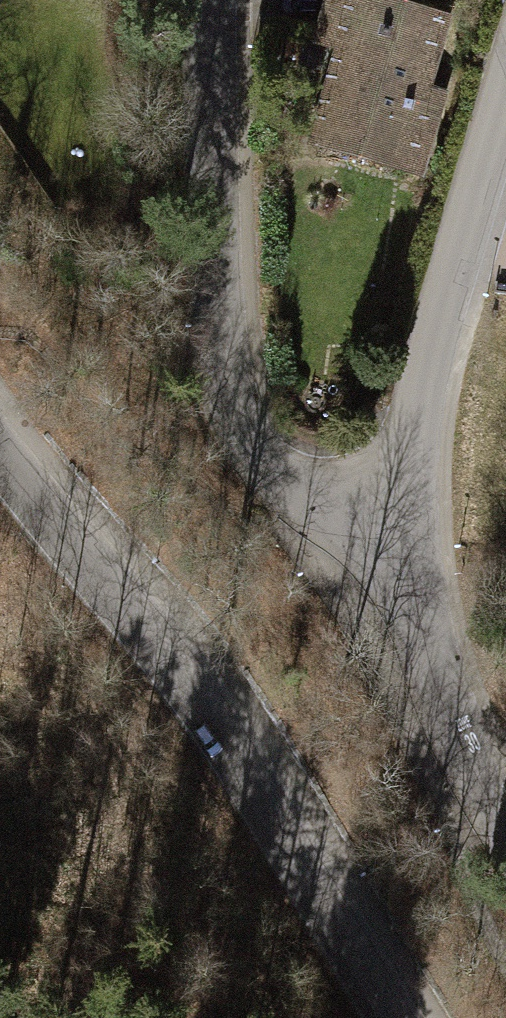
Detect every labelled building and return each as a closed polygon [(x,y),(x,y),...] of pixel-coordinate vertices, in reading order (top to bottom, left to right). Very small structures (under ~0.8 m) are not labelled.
[(318,144),(414,173),(437,94),(420,90),(441,17),(381,0),(336,0),(324,43),(367,56),(353,103),(332,96),(318,144)]
